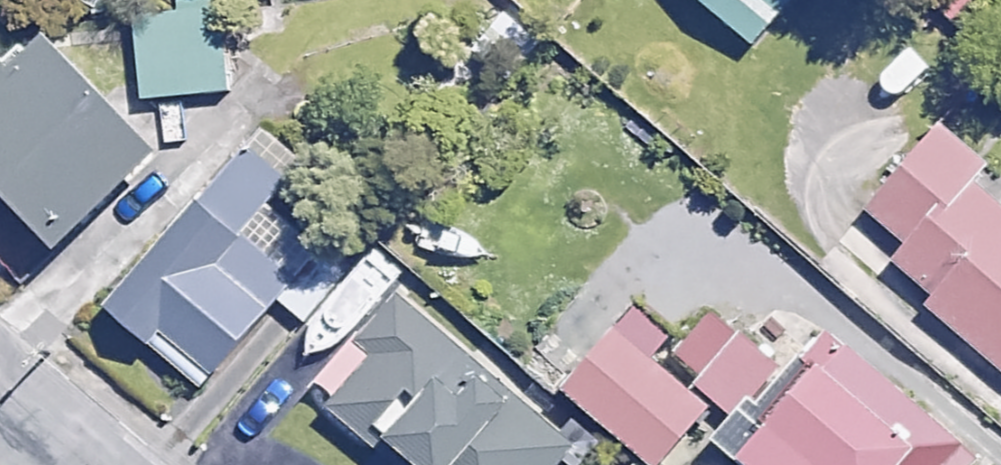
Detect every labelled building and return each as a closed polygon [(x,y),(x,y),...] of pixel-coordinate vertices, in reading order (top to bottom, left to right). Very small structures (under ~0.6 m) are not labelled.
[(116,24),(130,0),(74,0),(116,24)] [(752,46),(791,0),(699,0),(752,46)] [(545,38),(504,9),(475,50),(516,79),(545,38)] [(216,19),(116,24),(119,97),(219,93),(216,19)] [(21,33),(0,56),(0,235),(39,272),(150,156),(21,33)] [(937,131),(840,252),(1000,380),(1000,182),(937,131)] [(324,227),(221,145),(88,310),(191,392),(324,227)] [(298,410),(270,445),(295,464),(549,464),(572,437),(498,378),(391,293),(298,410)] [(689,381),(613,321),(569,376),(664,451),(705,399),(743,430),(783,379),(726,334),(689,381)] [(826,341),(727,464),(968,464),(974,458),(826,341)]
